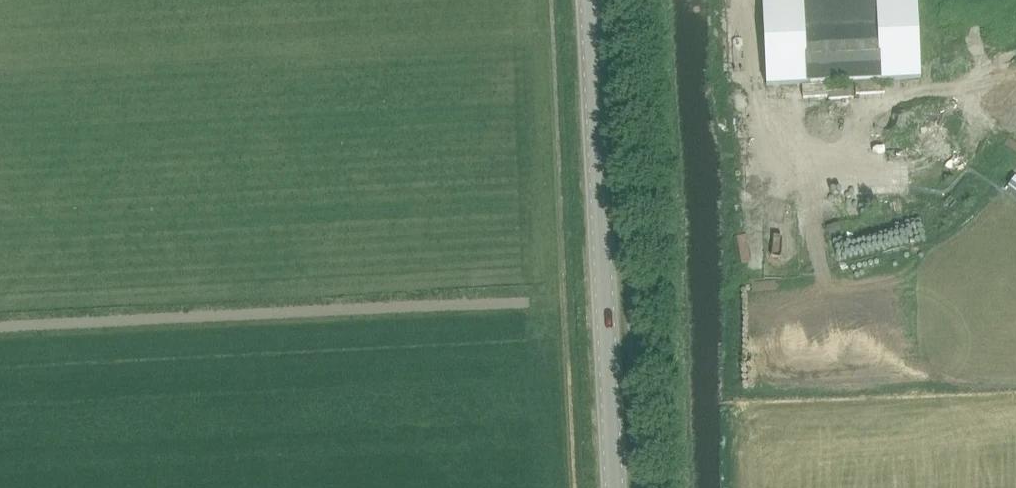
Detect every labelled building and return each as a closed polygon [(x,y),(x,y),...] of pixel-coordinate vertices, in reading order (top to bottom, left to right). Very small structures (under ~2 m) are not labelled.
[(881,81),(921,79),(917,0),(763,0),(767,86),(807,84),(881,81)]
